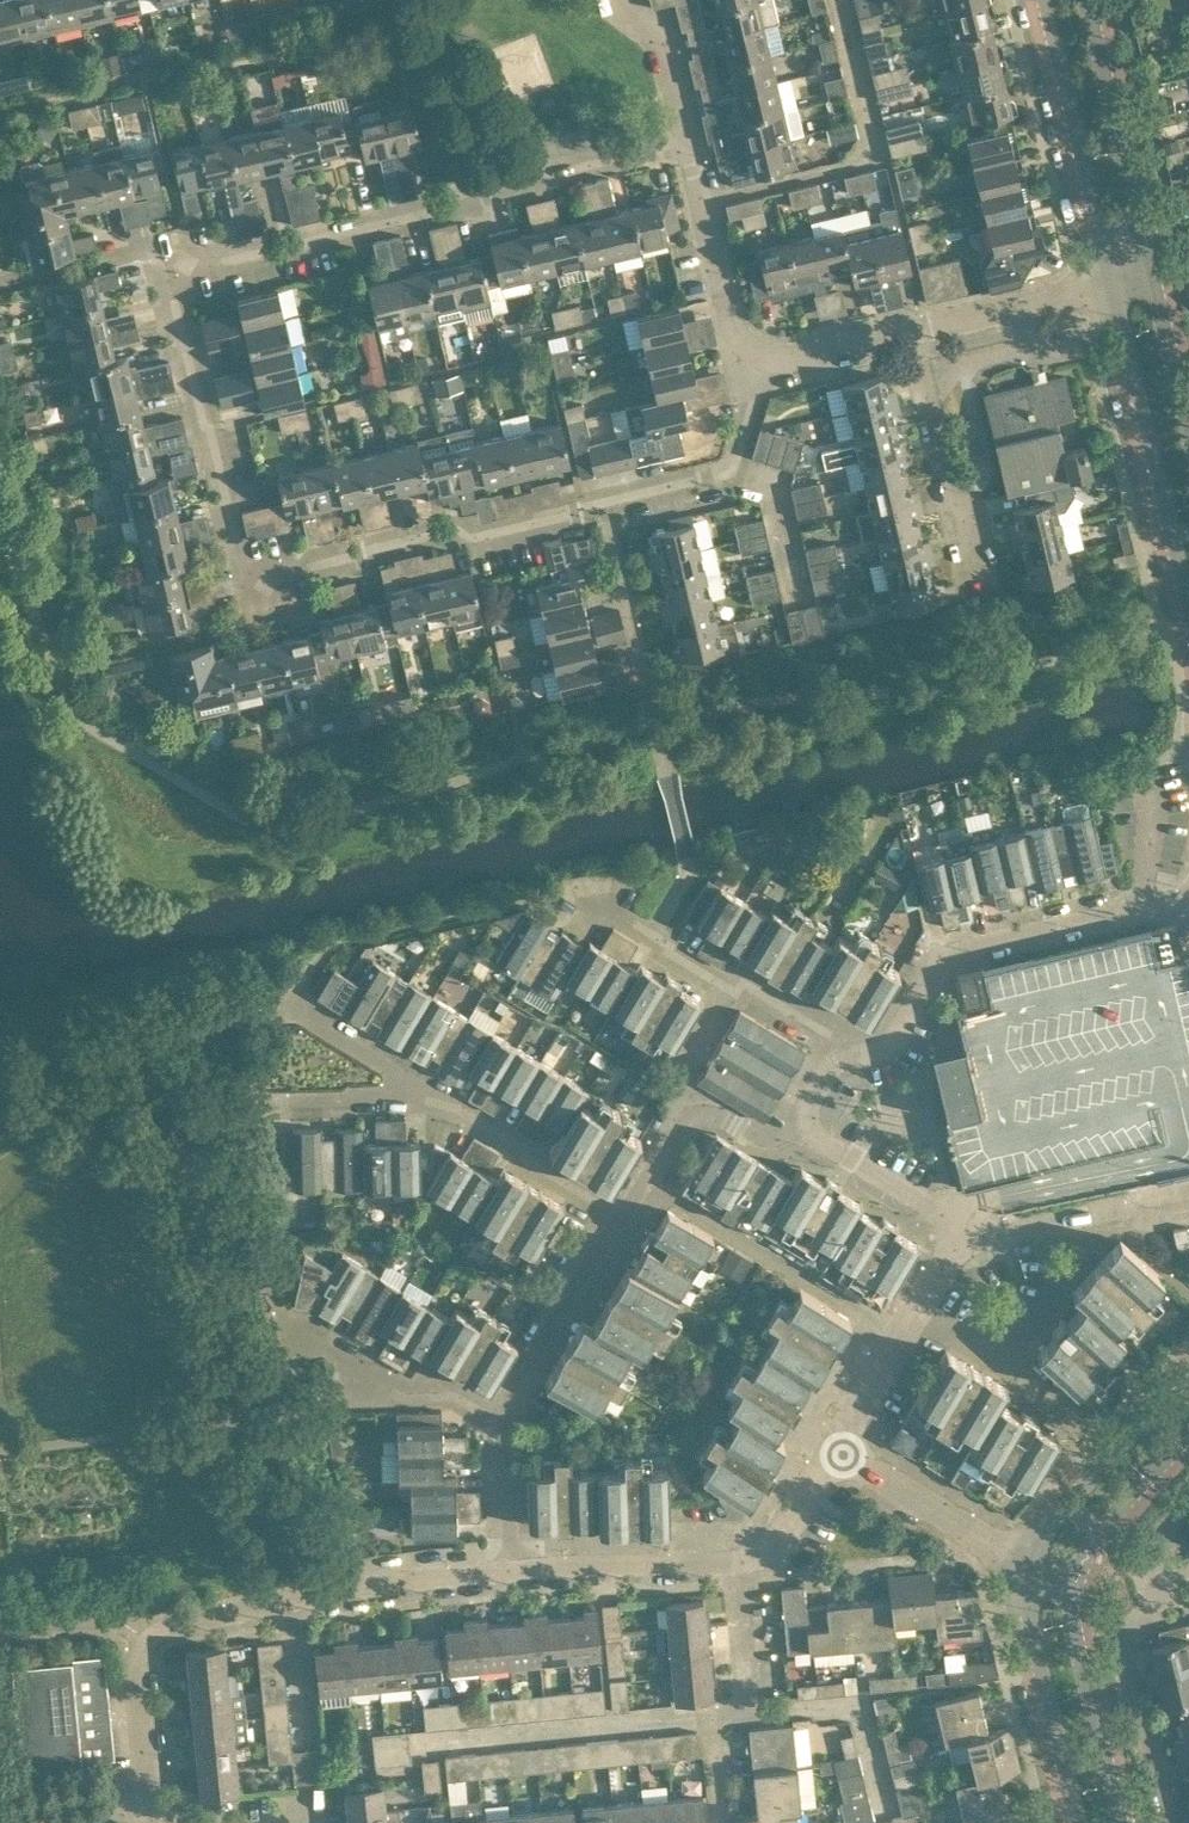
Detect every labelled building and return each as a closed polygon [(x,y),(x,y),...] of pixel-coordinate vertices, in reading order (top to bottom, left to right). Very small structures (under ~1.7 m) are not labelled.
[(24,37),(15,0),(0,0),(0,42),(24,37)] [(24,37),(53,30),(46,0),(15,0),(24,37)] [(53,30),(82,23),(77,0),(46,0),(53,30)] [(82,23),(112,16),(108,0),(77,0),(82,23)] [(112,16),(141,9),(140,3),(149,1),(149,0),(108,0),(112,16)] [(705,26),(707,27),(709,36),(717,34),(764,23),(777,20),(772,0),(739,0),(717,5),(721,25),(716,26),(705,26)] [(927,13),(930,24),(935,27),(947,24),(950,37),(990,27),(997,26),(992,6),(991,0),(982,0),(943,9),(929,12),(927,13)] [(943,9),(982,0),(941,0),(943,9)] [(1146,11),(1133,14),(1135,25),(1149,22),(1154,21),(1151,9),(1146,11)] [(859,15),(862,28),(880,24),(878,14),(874,12),(859,15)] [(725,41),(730,61),(770,51),(764,23),(717,34),(719,43),(725,41)] [(688,28),(691,41),(709,36),(707,27),(705,26),(702,24),(688,28)] [(880,24),(862,28),(865,42),(880,39),(883,34),(880,24)] [(950,37),(957,65),(1003,54),(1001,45),(995,47),(990,27),(950,37)] [(210,32),(197,35),(200,47),(213,44),(210,32)] [(709,36),(691,41),(695,55),(708,52),(711,47),(709,36)] [(833,38),(818,42),(823,62),(838,59),(833,38)] [(178,48),(161,52),(163,61),(180,57),(178,48)] [(735,81),(729,82),(731,90),(777,79),(770,51),(730,61),(735,81)] [(875,84),(910,76),(908,66),(903,63),(896,65),(893,51),(869,57),(872,70),(875,84)] [(119,52),(99,57),(103,76),(123,71),(119,52)] [(1003,54),(957,65),(963,93),(1003,83),(999,63),(1005,62),(1003,54)] [(27,72),(17,75),(20,89),(30,86),(27,72)] [(848,92),(843,74),(825,78),(829,97),(848,92)] [(910,76),(875,84),(879,99),(910,91),(913,87),(910,76)] [(716,79),(701,83),(704,96),(722,92),(719,81),(716,79)] [(740,103),(743,116),(783,106),(777,79),(722,92),(704,96),(707,110),(740,103)] [(206,82),(186,87),(187,88),(190,100),(210,95),(208,89),(206,82)] [(1003,83),(963,93),(970,121),(1017,110),(1015,101),(1008,102),(1003,83)] [(1153,101),(1156,113),(1176,108),(1174,96),(1153,101)] [(123,97),(114,99),(118,113),(126,111),(123,97)] [(352,104),(355,118),(362,148),(365,160),(379,156),(384,179),(399,175),(384,112),(380,98),(352,104)] [(96,103),(81,106),(85,124),(100,120),(96,103)] [(714,139),(717,151),(790,134),(803,131),(797,103),(783,106),(743,116),(747,131),(714,139)] [(412,105),(384,112),(399,175),(413,172),(408,149),(422,145),(412,105)] [(81,106),(68,109),(73,127),(85,124),(81,106)] [(362,148),(355,118),(343,121),(340,109),(311,116),(323,164),(330,162),(329,156),(362,148)] [(846,110),(833,113),(835,122),(839,121),(848,119),(846,110)] [(281,114),(254,120),(256,129),(255,129),(265,171),(279,168),(284,190),(298,187),(292,164),(293,164),(283,122),(281,114)] [(311,116),(283,122),(293,164),(320,158),(322,164),(323,164),(311,116)] [(839,121),(843,138),(857,135),(853,118),(848,119),(839,121)] [(885,126),(888,140),(923,132),(921,122),(916,119),(885,126)] [(966,135),(973,163),(1019,152),(1017,144),(1012,146),(1007,125),(966,135)] [(265,171),(255,129),(227,136),(237,177),(265,171)] [(923,132),(888,140),(892,155),(923,147),(926,143),(923,132)] [(790,134),(717,151),(721,167),(730,165),(734,182),(758,176),(757,172),(797,162),(790,134)] [(227,136),(200,142),(210,184),(223,181),(237,237),(250,234),(243,200),(237,177),(227,136)] [(1178,139),(1164,142),(1166,153),(1181,150),(1178,139)] [(196,187),(210,184),(200,142),(171,149),(186,213),(201,209),(196,187)] [(93,150),(92,150),(95,162),(105,203),(132,196),(122,155),(120,144),(95,149),(93,150)] [(151,148),(122,155),(132,196),(147,193),(152,215),(166,211),(151,148)] [(159,148),(151,149),(156,169),(164,167),(159,148)] [(464,151),(452,154),(450,155),(456,181),(470,177),(464,151)] [(973,163),(979,191),(1020,182),(1015,162),(1021,161),(1019,152),(973,163)] [(23,165),(20,168),(22,178),(26,177),(26,178),(29,190),(65,212),(78,209),(77,208),(67,168),(44,174),(41,163),(38,161),(26,164),(23,165)] [(95,162),(67,168),(77,208),(78,209),(105,203),(95,162)] [(895,167),(898,181),(916,177),(913,163),(895,167)] [(872,169),(858,172),(862,190),(872,188),(875,183),(872,169)] [(858,172),(844,175),(848,190),(852,193),(862,190),(858,172)] [(608,176),(594,180),(612,255),(639,249),(630,208),(617,211),(608,176)] [(916,177),(898,181),(901,196),(902,195),(919,191),(916,177)] [(1020,182),(979,191),(986,219),(1033,208),(1031,200),(1026,179),(1020,181),(1020,182)] [(588,218),(574,221),(584,262),(612,255),(594,180),(580,183),(588,218)] [(816,181),(802,184),(802,185),(806,202),(817,199),(820,195),(816,181)] [(312,183),(298,187),(307,221),(320,217),(312,183)] [(802,185),(788,189),(792,203),(796,206),(807,204),(802,185)] [(1177,202),(1188,199),(1188,186),(1175,190),(1177,202)] [(307,221),(298,187),(284,190),(292,224),(307,221)] [(17,193),(22,213),(17,214),(12,221),(8,228),(11,238),(27,234),(68,224),(65,212),(29,190),(17,193)] [(650,203),(630,208),(639,249),(669,242),(666,229),(679,226),(671,192),(649,197),(650,203)] [(727,202),(730,216),(764,208),(761,194),(727,202)] [(256,196),(243,200),(250,234),(264,231),(256,196)] [(881,217),(869,220),(882,273),(911,266),(905,243),(901,226),(896,205),(879,209),(881,217)] [(1033,208),(986,219),(993,248),(986,249),(979,260),(986,288),(1019,280),(1030,259),(1036,262),(1044,247),(1041,236),(1033,238),(1029,218),(1034,216),(1033,208)] [(1180,210),(1182,216),(1188,215),(1188,208),(1180,210)] [(909,223),(908,223),(911,237),(929,233),(926,219),(909,223)] [(457,220),(443,224),(464,314),(466,319),(493,312),(480,256),(466,259),(457,220)] [(553,220),(545,222),(556,269),(584,262),(574,221),(554,226),(553,220)] [(869,220),(842,227),(855,280),(859,284),(873,280),(874,275),(882,273),(869,220)] [(538,229),(518,234),(528,275),(556,269),(545,222),(536,224),(538,229)] [(68,224),(27,234),(34,262),(97,247),(94,232),(71,238),(68,224)] [(438,266),(424,269),(434,310),(436,320),(464,314),(443,224),(429,227),(438,266)] [(493,253),(480,256),(487,285),(528,275),(518,234),(516,225),(487,232),(488,235),(493,253)] [(842,227),(814,234),(826,280),(833,278),(832,276),(852,271),(854,280),(855,280),(842,227)] [(401,233),(387,237),(406,317),(434,310),(424,269),(410,273),(401,233)] [(929,233),(911,237),(915,252),(933,247),(929,233)] [(814,234),(787,240),(798,287),(800,286),(804,289),(814,286),(816,283),(826,280),(814,234)] [(406,317),(387,237),(373,240),(382,279),(368,283),(381,340),(410,333),(406,317)] [(798,287),(787,240),(758,247),(770,294),(780,291),(783,293),(794,291),(796,287),(798,287)] [(946,258),(954,293),(968,290),(960,255),(946,258)] [(931,262),(940,297),(954,293),(946,258),(931,262)] [(940,297),(931,262),(917,265),(926,300),(940,297)] [(53,284),(60,313),(101,303),(97,288),(120,283),(117,268),(53,284)] [(347,287),(344,291),(345,295),(350,298),(355,298),(357,293),(356,289),(351,285),(347,287)] [(201,320),(205,335),(284,315),(277,287),(236,297),(240,311),(201,320)] [(635,289),(620,293),(621,296),(625,311),(639,307),(635,289)] [(620,293),(607,296),(611,314),(625,311),(621,296),(620,293)] [(356,300),(349,304),(358,319),(365,315),(356,300)] [(579,302),(565,306),(569,324),(583,320),(579,302)] [(60,313),(66,340),(114,328),(112,320),(105,322),(101,303),(60,313)] [(637,316),(622,319),(628,347),(644,343),(690,332),(688,325),(682,326),(681,320),(677,305),(654,310),(637,315),(637,316)] [(565,306),(551,309),(556,327),(569,324),(565,306)] [(537,314),(518,318),(522,335),(541,330),(537,314)] [(246,339),(250,353),(291,343),(284,315),(205,335),(208,349),(246,339)] [(73,368),(85,366),(127,356),(126,355),(114,358),(109,338),(116,337),(114,328),(66,340),(73,368)] [(644,343),(651,371),(691,361),(686,342),(692,341),(690,332),(644,343)] [(565,333),(549,336),(556,365),(572,361),(565,333)] [(0,341),(0,356),(15,353),(12,338),(0,341)] [(500,342),(492,344),(495,354),(503,352),(501,343),(500,342)] [(215,377),(218,391),(298,371),(291,343),(250,353),(253,367),(215,377)] [(0,356),(0,371),(18,367),(15,353),(0,356)] [(378,353),(369,355),(371,365),(381,362),(378,353)] [(85,366),(92,393),(172,374),(169,360),(130,370),(127,356),(85,366)] [(427,357),(417,359),(420,371),(430,369),(427,357)] [(556,365),(559,379),(575,375),(572,361),(556,365)] [(641,402),(641,403),(704,388),(702,380),(696,382),(691,361),(651,371),(657,398),(641,402)] [(474,370),(462,373),(465,384),(477,381),(474,370)] [(298,371),(218,391),(222,405),(260,395),(264,410),(305,400),(298,371)] [(459,371),(432,378),(436,395),(463,388),(459,371)] [(92,393),(99,420),(140,411),(136,397),(176,387),(172,374),(92,393)] [(848,410),(897,398),(895,387),(887,389),(884,374),(842,384),(848,410)] [(1024,489),(1025,491),(1053,484),(1053,482),(1091,473),(1085,445),(1064,450),(1057,418),(1075,414),(1065,375),(984,394),(1007,493),(1024,489)] [(417,381),(404,384),(404,385),(408,402),(422,398),(417,381)] [(404,384),(390,388),(394,405),(408,402),(404,385),(404,384)] [(627,406),(634,434),(643,432),(650,460),(684,451),(678,424),(688,422),(685,408),(707,402),(704,388),(641,403),(627,406)] [(18,390),(4,394),(9,413),(17,411),(23,409),(18,390)] [(361,394),(348,397),(353,415),(366,412),(361,394)] [(353,415),(348,397),(334,401),(338,419),(353,415)] [(848,410),(854,435),(896,425),(892,411),(900,409),(897,398),(848,410)] [(564,406),(568,421),(569,420),(585,416),(581,402),(564,406)] [(38,406),(23,409),(26,424),(42,420),(38,406)] [(306,407),(293,410),(297,428),(310,425),(306,407)] [(297,428),(293,410),(278,414),(282,432),(297,428)] [(99,420),(105,448),(185,429),(182,415),(143,424),(140,411),(99,420)] [(501,420),(504,434),(532,427),(529,413),(501,420)] [(569,420),(568,421),(574,448),(588,445),(586,436),(589,435),(585,416),(569,420)] [(560,421),(532,427),(541,467),(570,461),(560,421)] [(800,421),(787,424),(789,432),(802,429),(800,421)] [(854,435),(860,460),(909,448),(907,438),(899,439),(896,425),(854,435)] [(532,427),(504,434),(513,474),(541,467),(532,427)] [(752,456),(766,461),(775,432),(760,427),(752,456)] [(105,448),(112,475),(153,465),(149,452),(189,442),(185,429),(105,448)] [(445,436),(448,447),(459,493),(463,510),(477,506),(471,484),(486,481),(476,440),(474,429),(445,436)] [(643,432),(634,434),(629,435),(636,463),(650,460),(643,432)] [(766,461),(780,465),(789,436),(775,432),(766,461)] [(504,434),(476,440),(486,481),(513,474),(504,434)] [(629,435),(615,438),(622,466),(636,463),(629,435)] [(418,442),(420,453),(448,447),(445,436),(418,442)] [(789,436),(780,465),(795,469),(803,440),(789,436)] [(615,438),(602,442),(608,470),(622,466),(615,438)] [(418,442),(390,449),(399,488),(422,483),(426,482),(427,482),(420,453),(418,442)] [(602,442),(588,445),(595,473),(608,470),(602,442)] [(854,443),(821,451),(825,468),(858,460),(854,443)] [(595,473),(588,445),(574,448),(581,476),(595,473)] [(448,447),(420,453),(427,482),(431,500),(433,499),(437,501),(446,499),(449,496),(459,493),(448,447)] [(860,460),(866,485),(907,475),(904,461),(912,459),(909,448),(860,460)] [(390,449),(362,455),(371,495),(399,488),(390,449)] [(362,455),(334,462),(343,501),(371,495),(362,455)] [(334,462),(306,468),(317,514),(325,512),(324,506),(343,501),(334,462)] [(116,519),(134,515),(175,505),(170,485),(176,484),(174,475),(156,479),(153,465),(112,475),(106,477),(116,519)] [(281,486),(284,500),(287,515),(307,510),(309,516),(317,514),(306,468),(278,475),(281,486)] [(1113,473),(1101,476),(1104,487),(1115,484),(1113,473)] [(866,485),(871,510),(921,499),(918,488),(911,490),(907,475),(866,485)] [(578,496),(577,492),(574,479),(560,482),(564,500),(578,496)] [(62,480),(48,483),(50,491),(64,487),(62,480)] [(791,487),(794,502),(824,495),(820,480),(791,487)] [(1012,536),(1061,524),(1058,511),(1065,509),(1074,495),(1071,480),(1053,484),(1025,491),(1024,491),(1027,505),(1013,508),(1017,523),(1009,525),(1012,536)] [(281,486),(263,490),(266,504),(270,503),(284,500),(281,486)] [(533,489),(518,492),(522,509),(537,506),(533,489)] [(522,509),(518,492),(504,495),(508,513),(522,509)] [(824,495),(794,502),(798,516),(827,510),(824,495)] [(863,539),(877,535),(919,525),(916,511),(923,509),(921,499),(871,510),(857,513),(863,539)] [(270,503),(273,517),(277,530),(290,527),(287,515),(284,500),(270,503)] [(242,509),(246,523),(273,517),(270,503),(266,504),(242,509)] [(134,515),(141,543),(188,531),(186,523),(180,525),(175,505),(134,515)] [(92,511),(74,515),(78,529),(96,525),(92,511)] [(648,548),(650,559),(699,547),(691,513),(668,518),(670,527),(652,531),(655,546),(648,548)] [(273,517),(246,523),(249,537),(277,530),(273,517)] [(734,524),(738,538),(767,531),(764,517),(734,524)] [(1116,522),(1119,537),(1130,534),(1127,520),(1116,522)] [(1022,545),(1025,559),(1067,549),(1061,524),(1012,536),(1014,547),(1022,545)] [(877,535),(883,560),(932,549),(930,538),(922,540),(919,525),(877,535)] [(87,530),(74,531),(75,545),(88,544),(87,530)] [(188,531),(141,543),(147,570),(148,572),(189,562),(189,561),(188,559),(185,547),(184,541),(190,540),(188,531)] [(767,531),(738,538),(741,553),(770,546),(767,531)] [(1130,534),(1119,537),(1123,552),(1134,549),(1130,534)] [(536,582),(522,586),(528,612),(529,615),(543,612),(584,602),(579,582),(585,580),(581,564),(575,538),(562,541),(561,541),(560,536),(543,540),(547,561),(547,563),(551,579),(536,582)] [(805,548),(809,562),(838,556),(834,541),(805,548)] [(660,568),(664,582),(705,572),(699,547),(650,559),(653,570),(660,568)] [(451,549),(437,553),(452,616),(455,628),(484,621),(472,568),(457,572),(451,549)] [(932,549),(883,560),(889,585),(931,576),(927,561),(935,560),(932,549)] [(1067,549),(1025,559),(1028,573),(1021,575),(1024,587),(1073,575),(1067,549)] [(428,578),(414,582),(424,622),(452,616),(437,553),(423,556),(428,578)] [(809,562),(812,577),(841,570),(838,556),(809,562)] [(136,575),(142,602),(183,592),(179,577),(202,572),(199,559),(189,562),(148,572),(136,575)] [(380,566),(389,600),(395,629),(424,622),(414,582),(401,585),(395,563),(380,566)] [(746,574),(749,589),(779,582),(775,567),(746,574)] [(841,570),(812,577),(815,592),(845,585),(841,570)] [(659,598),(662,609),(711,597),(705,572),(664,582),(667,596),(659,598)] [(889,585),(873,589),(877,604),(892,600),(895,611),(944,600),(942,588),(934,590),(931,576),(889,585)] [(779,582),(749,589),(753,603),(782,596),(779,582)] [(183,592),(142,602),(149,630),(212,615),(208,600),(186,605),(183,592)] [(672,618),(675,632),(717,623),(711,597),(662,609),(664,620),(672,618)] [(355,602),(346,604),(358,651),(398,641),(395,629),(389,600),(356,608),(355,602)] [(543,612),(529,615),(535,642),(550,639),(550,640),(597,628),(600,642),(613,639),(607,611),(587,616),(584,602),(543,612)] [(320,617),(323,629),(330,658),(358,651),(346,604),(338,606),(339,612),(320,617)] [(818,604),(802,608),(809,637),(825,633),(818,604)] [(504,605),(490,609),(492,621),(507,618),(504,605)] [(607,611),(613,639),(626,636),(620,608),(607,611)] [(809,637),(802,608),(786,611),(792,641),(809,637)] [(679,647),(671,648),(674,660),(681,658),(683,666),(731,655),(734,654),(741,653),(733,619),(726,621),(717,623),(675,632),(679,647)] [(301,635),(281,639),(290,680),(317,674),(318,679),(330,676),(326,659),(330,658),(323,629),(310,632),(308,626),(299,628),(301,635)] [(550,640),(556,667),(597,658),(594,644),(600,642),(597,628),(550,640)] [(512,633),(494,638),(495,643),(498,652),(500,651),(516,648),(512,633)] [(259,638),(251,640),(263,687),(290,680),(281,639),(261,644),(259,638)] [(245,648),(225,653),(235,693),(263,687),(251,640),(243,642),(245,648)] [(210,644),(160,656),(158,660),(167,679),(176,677),(180,694),(192,691),(192,692),(213,655),(210,644)] [(500,651),(498,652),(501,666),(519,662),(516,648),(500,651)] [(127,653),(110,657),(113,671),(131,667),(127,653)] [(213,655),(192,692),(195,703),(198,716),(238,706),(235,693),(225,653),(213,656),(213,655)] [(597,658),(556,667),(563,696),(627,680),(624,666),(600,672),(597,658)] [(454,692),(443,695),(445,703),(456,700),(454,692)] [(516,694),(510,696),(513,707),(524,704),(522,698),(516,694)] [(483,697),(474,700),(477,714),(492,711),(490,702),(483,697)] [(384,700),(370,704),(371,706),(374,721),(388,718),(388,717),(384,700)] [(370,704),(357,707),(361,723),(361,724),(374,721),(371,706),(370,704)] [(314,717),(300,720),(301,723),(304,737),(318,734),(318,733),(314,717)] [(300,720),(286,723),(290,740),(290,741),(304,737),(301,723),(300,720)] [(258,730),(244,733),(245,737),(249,751),(262,748),(262,747),(258,730)] [(244,733),(231,736),(235,754),(236,754),(249,751),(245,737),(244,733)] [(1041,789),(1031,791),(1034,803),(1044,801),(1041,789)] [(968,793),(960,795),(962,806),(971,804),(968,793)] [(1065,820),(1051,824),(1060,863),(1066,862),(1068,872),(1074,871),(1076,880),(1119,870),(1112,839),(1098,842),(1091,814),(1091,815),(1088,803),(1083,800),(1065,804),(1062,809),(1065,820)] [(903,806),(888,809),(889,816),(897,818),(905,817),(903,806)] [(992,823),(966,829),(968,836),(969,842),(971,849),(981,892),(982,892),(979,881),(992,879),(998,907),(1012,904),(996,836),(995,836),(992,823)] [(1051,824),(1023,830),(1037,889),(1065,882),(1063,874),(1068,872),(1066,862),(1060,863),(1051,824)] [(1023,830),(996,836),(1012,904),(1025,901),(1020,877),(1032,874),(1036,889),(1037,889),(1023,830)] [(968,836),(941,842),(944,855),(959,922),(973,919),(968,895),(981,892),(969,842),(968,836)] [(940,841),(913,847),(916,861),(926,905),(940,901),(945,925),(959,922),(944,855),(941,842),(940,841)] [(875,879),(899,892),(908,876),(884,862),(875,879)] [(912,876),(892,911),(919,905),(912,876)] [(708,878),(686,917),(698,924),(699,924),(710,931),(701,946),(697,952),(709,959),(744,900),(720,886),(708,878)] [(734,946),(746,953),(772,908),(772,907),(768,914),(744,900),(709,959),(721,966),(734,946)] [(809,982),(811,983),(834,944),(832,943),(810,930),(816,920),(801,911),(795,921),(772,908),(746,953),(767,965),(765,970),(779,978),(782,974),(806,988),(809,982)] [(495,917),(494,919),(513,931),(505,946),(495,962),(520,977),(532,957),(543,964),(552,948),(547,946),(547,945),(552,936),(547,933),(552,924),(526,909),(495,917)] [(932,1053),(933,1058),(942,1096),(947,1118),(946,1118),(947,1120),(948,1120),(955,1151),(954,1152),(955,1153),(956,1153),(963,1184),(963,1185),(962,1185),(963,1187),(964,1187),(964,1186),(994,1179),(996,1178),(996,1179),(998,1178),(1029,1170),(1030,1171),(1031,1171),(1031,1170),(1063,1162),(1063,1163),(1065,1163),(1065,1162),(1096,1155),(1098,1155),(1106,1188),(1106,1189),(1128,1184),(1138,1181),(1155,1177),(1156,1177),(1162,1176),(1172,1173),(1173,1173),(1187,1170),(1188,1169),(1188,955),(1183,957),(1182,955),(1175,923),(1156,928),(1151,929),(1151,928),(1149,929),(1117,937),(1117,936),(1115,937),(1116,937),(1084,945),(1084,944),(1082,945),(1050,953),(1050,952),(1048,953),(1049,953),(1017,961),(1017,960),(1015,961),(992,967),(984,969),(983,968),(982,968),(982,969),(964,973),(958,975),(959,979),(965,1006),(966,1008),(958,1010),(958,1009),(956,1010),(956,1012),(957,1011),(961,1026),(965,1043),(964,1043),(965,1046),(957,1047),(932,1053)] [(567,980),(590,994),(626,934),(613,927),(601,947),(589,940),(586,945),(555,997),(556,998),(567,980)] [(520,977),(555,997),(586,945),(562,931),(557,939),(552,936),(547,945),(552,948),(543,964),(532,957),(520,977)] [(811,983),(869,1018),(898,969),(875,955),(881,945),(867,937),(861,947),(838,933),(832,943),(834,944),(811,983)] [(590,994),(614,1008),(630,980),(636,969),(626,962),(638,942),(626,934),(590,994)] [(451,960),(464,968),(471,955),(458,948),(451,960)] [(372,1018),(377,1021),(382,1012),(377,1009),(387,992),(398,999),(409,981),(373,959),(358,983),(346,976),(329,1004),(367,1026),(372,1018)] [(630,980),(614,1008),(636,1021),(630,1032),(645,1041),(651,1030),(674,1044),(702,999),(679,985),(681,981),(666,972),(664,976),(640,962),(636,969),(630,980)] [(334,968),(317,996),(329,1004),(346,976),(334,968)] [(377,1033),(402,1048),(433,995),(409,981),(398,999),(387,992),(377,1009),(382,1012),(377,1021),(382,1025),(377,1033)] [(431,1055),(436,1058),(442,1048),(436,1045),(446,1029),(458,1035),(469,1017),(433,995),(402,1048),(427,1063),(431,1055)] [(740,1009),(718,1045),(776,1079),(798,1043),(740,1009)] [(437,1069),(461,1083),(492,1031),(469,1017),(458,1035),(446,1029),(436,1045),(442,1048),(436,1058),(441,1061),(437,1069)] [(468,1097),(480,1104),(516,1045),(492,1031),(461,1083),(470,1069),(480,1076),(468,1097)] [(576,1037),(571,1044),(579,1049),(583,1042),(576,1037)] [(505,1091),(516,1098),(540,1060),(516,1045),(480,1104),(493,1112),(505,1091)] [(776,1079),(718,1045),(697,1081),(755,1115),(776,1079)] [(596,1048),(590,1058),(602,1066),(609,1057),(596,1048)] [(516,1125),(528,1133),(564,1074),(540,1060),(516,1098),(528,1105),(516,1125)] [(553,1120),(563,1126),(564,1127),(588,1088),(564,1074),(528,1133),(540,1140),(553,1120)] [(564,1127),(563,1126),(549,1150),(611,1187),(640,1138),(617,1124),(623,1113),(609,1105),(603,1115),(580,1102),(588,1089),(588,1088),(564,1127)] [(627,1088),(622,1098),(630,1103),(636,1093),(627,1088)] [(364,1126),(365,1187),(393,1186),(391,1117),(377,1118),(377,1142),(365,1142),(364,1126)] [(406,1117),(391,1117),(393,1186),(420,1186),(419,1141),(406,1141),(406,1117)] [(335,1136),(329,1136),(329,1149),(335,1149),(336,1166),(323,1166),(324,1188),(365,1187),(364,1126),(334,1126),(335,1136)] [(329,1149),(329,1136),(323,1136),(323,1127),(293,1128),(294,1189),(324,1188),(323,1166),(336,1166),(335,1149),(329,1149)] [(899,1223),(884,1214),(881,1219),(860,1206),(863,1201),(839,1187),(841,1183),(827,1174),(824,1178),(801,1164),(793,1177),(716,1131),(682,1188),(759,1235),(763,1229),(822,1264),(818,1270),(879,1307),(919,1241),(896,1228),(899,1223)] [(434,1143),(423,1185),(426,1187),(451,1201),(487,1142),(474,1135),(462,1156),(450,1148),(443,1146),(434,1143)] [(451,1201),(476,1216),(499,1177),(498,1177),(487,1170),(499,1150),(487,1142),(451,1201)] [(499,1177),(476,1216),(497,1229),(491,1239),(506,1248),(512,1238),(535,1251),(565,1202),(504,1166),(498,1177),(499,1177)] [(645,1244),(632,1267),(677,1294),(690,1272),(701,1278),(710,1263),(699,1257),(713,1234),(667,1207),(654,1230),(649,1228),(641,1242),(645,1244)] [(1188,1245),(1188,1232),(1187,1225),(1173,1228),(1177,1247),(1188,1245)] [(1084,1301),(1084,1302),(1123,1337),(1124,1336),(1115,1328),(1133,1308),(1142,1316),(1153,1304),(1145,1296),(1163,1276),(1120,1238),(1073,1290),(1084,1301)] [(419,1239),(415,1246),(425,1252),(429,1245),(419,1239)] [(425,1252),(425,1253),(434,1259),(439,1250),(429,1245),(425,1252)] [(730,1248),(720,1265),(741,1277),(751,1260),(730,1248)] [(342,1311),(347,1314),(353,1305),(347,1301),(356,1286),(367,1293),(379,1273),(343,1251),(333,1267),(306,1251),(294,1304),(310,1307),(311,1304),(337,1320),(342,1311)] [(628,1264),(592,1325),(605,1332),(642,1354),(655,1333),(665,1339),(674,1324),(663,1318),(677,1294),(632,1267),(628,1264)] [(373,1341),(382,1325),(404,1288),(379,1273),(367,1293),(356,1286),(347,1301),(353,1305),(347,1314),(352,1317),(347,1325),(373,1341)] [(777,1324),(763,1348),(808,1375),(813,1378),(849,1316),(800,1287),(786,1310),(776,1303),(767,1318),(777,1324)] [(379,1355),(392,1362),(427,1302),(404,1288),(382,1325),(393,1332),(379,1355)] [(741,1294),(735,1306),(756,1318),(763,1306),(741,1294)] [(428,1355),(430,1352),(441,1334),(457,1307),(455,1306),(449,1315),(427,1302),(392,1362),(404,1370),(417,1349),(428,1355)] [(1123,1337),(1084,1302),(1067,1320),(1063,1317),(1052,1330),(1055,1333),(1037,1353),(1076,1388),(1094,1368),(1103,1376),(1114,1364),(1105,1356),(1123,1337)] [(441,1334),(430,1352),(453,1366),(450,1369),(465,1378),(467,1374),(490,1388),(517,1343),(494,1329),(500,1318),(486,1310),(479,1320),(457,1307),(441,1334)] [(582,1318),(545,1380),(562,1390),(568,1394),(589,1406),(595,1409),(603,1395),(613,1402),(619,1393),(627,1378),(617,1372),(630,1350),(641,1356),(642,1354),(605,1332),(592,1325),(588,1322),(582,1318)] [(728,1408),(738,1414),(773,1434),(786,1412),(791,1415),(800,1399),(795,1397),(808,1375),(763,1348),(750,1370),(740,1364),(731,1378),(742,1385),(728,1408)] [(971,1443),(972,1444),(999,1399),(1007,1386),(946,1349),(917,1397),(940,1411),(934,1421),(948,1430),(955,1420),(977,1433),(971,1443)] [(999,1399),(972,1444),(994,1457),(988,1467),(1002,1476),(1009,1466),(1032,1480),(1059,1435),(1036,1421),(1038,1417),(1024,1408),(1021,1412),(999,1399)] [(398,1422),(398,1451),(466,1448),(466,1434),(441,1434),(441,1421),(442,1421),(442,1410),(397,1410),(398,1422)] [(668,1414),(662,1425),(671,1430),(677,1419),(668,1414)] [(784,1440),(773,1434),(738,1414),(726,1435),(715,1429),(706,1444),(716,1450),(703,1473),(748,1500),(762,1477),(766,1480),(775,1465),(771,1462),(784,1440)] [(339,1438),(330,1439),(332,1453),(344,1453),(343,1450),(342,1441),(341,1440),(339,1438)] [(398,1451),(381,1451),(382,1479),(410,1478),(443,1477),(443,1476),(443,1472),(442,1464),(467,1463),(466,1448),(398,1451)] [(597,1468),(598,1520),(598,1525),(669,1524),(668,1466),(641,1467),(641,1455),(624,1455),(624,1467),(597,1468)] [(598,1520),(597,1468),(571,1468),(571,1456),(554,1456),(554,1469),(527,1469),(528,1522),(556,1521),(556,1526),(573,1526),(573,1521),(598,1520)] [(410,1478),(411,1505),(480,1503),(479,1489),(455,1490),(455,1476),(443,1477),(410,1478)] [(480,1503),(411,1505),(412,1534),(457,1532),(456,1518),(480,1517),(480,1503)] [(353,1543),(354,1553),(365,1552),(365,1542),(353,1543)] [(933,1571),(911,1573),(916,1617),(936,1615),(935,1613),(958,1610),(956,1590),(935,1592),(933,1571)] [(892,1597),(870,1599),(872,1619),(894,1617),(895,1619),(916,1617),(911,1573),(889,1575),(892,1597)] [(830,1624),(827,1603),(806,1605),(804,1584),(782,1586),(788,1651),(810,1649),(808,1626),(830,1624)] [(978,1588),(956,1590),(958,1610),(935,1613),(936,1615),(938,1636),(982,1631),(978,1588)] [(667,1602),(669,1626),(711,1622),(710,1610),(705,1611),(704,1598),(667,1602)] [(870,1599),(849,1601),(853,1644),(897,1640),(895,1619),(894,1617),(872,1619),(870,1599)] [(849,1601),(827,1603),(830,1624),(808,1626),(810,1649),(853,1644),(849,1601)] [(619,1602),(602,1604),(606,1634),(623,1632),(619,1602)] [(584,1613),(566,1615),(570,1656),(601,1653),(596,1606),(584,1607),(584,1613)] [(547,1611),(535,1612),(540,1659),(570,1656),(566,1615),(548,1617),(547,1611)] [(524,1619),(506,1621),(510,1662),(540,1659),(535,1612),(524,1613),(524,1619)] [(487,1617),(475,1618),(480,1665),(510,1662),(506,1621),(488,1623),(487,1617)] [(480,1665),(475,1618),(464,1619),(464,1625),(445,1627),(449,1668),(480,1665)] [(1149,1677),(1188,1667),(1188,1621),(1161,1628),(1164,1642),(1154,1644),(1158,1663),(1146,1666),(1149,1677)] [(669,1626),(671,1650),(709,1646),(708,1635),(712,1634),(711,1622),(669,1626)] [(417,1632),(406,1633),(411,1680),(441,1676),(437,1636),(418,1638),(417,1632)] [(395,1640),(376,1642),(381,1683),(411,1680),(406,1633),(394,1634),(395,1640)] [(357,1638),(346,1639),(351,1686),(381,1683),(376,1642),(358,1644),(357,1638)] [(351,1686),(346,1639),(334,1640),(335,1646),(316,1648),(320,1689),(351,1686)] [(607,1640),(609,1656),(624,1655),(623,1639),(607,1640)] [(281,1641),(258,1643),(258,1653),(281,1650),(281,1641)] [(183,1660),(184,1673),(227,1669),(224,1645),(186,1648),(188,1660),(183,1660)] [(671,1650),(674,1674),(716,1670),(715,1657),(710,1658),(709,1646),(671,1650)] [(114,1757),(104,1653),(12,1662),(15,1700),(0,1702),(0,1742),(3,1768),(114,1757)] [(624,1655),(609,1656),(611,1675),(626,1673),(624,1655)] [(966,1666),(950,1668),(951,1681),(974,1678),(1000,1674),(996,1658),(965,1661),(966,1666)] [(1184,1716),(1188,1715),(1188,1667),(1149,1677),(1151,1688),(1163,1685),(1168,1704),(1180,1701),(1184,1716)] [(951,1681),(950,1668),(926,1671),(928,1683),(951,1681)] [(190,1683),(191,1697),(229,1693),(227,1669),(184,1673),(185,1684),(190,1683)] [(716,1670),(674,1674),(676,1698),(714,1695),(713,1682),(717,1681),(716,1670)] [(917,1672),(893,1674),(894,1687),(918,1684),(917,1672)] [(894,1687),(893,1674),(870,1677),(871,1689),(894,1687)] [(611,1679),(614,1710),(630,1708),(627,1677),(611,1679)] [(284,1678),(261,1680),(262,1690),(285,1688),(284,1678)] [(848,1679),(823,1681),(824,1694),(850,1691),(848,1679)] [(824,1694),(823,1681),(798,1684),(799,1697),(824,1694)] [(285,1688),(262,1690),(263,1700),(286,1698),(285,1688)] [(589,1688),(574,1689),(576,1713),(591,1712),(589,1688)] [(979,1688),(935,1699),(941,1722),(945,1741),(946,1742),(967,1737),(967,1736),(968,1736),(962,1714),(984,1709),(979,1688)] [(576,1713),(574,1689),(559,1691),(561,1714),(576,1713)] [(187,1709),(189,1721),(231,1717),(229,1693),(191,1697),(192,1708),(187,1709)] [(528,1694),(513,1696),(515,1719),(531,1717),(528,1694)] [(515,1719),(513,1696),(500,1697),(502,1720),(515,1719)] [(874,1701),(878,1716),(898,1712),(893,1698),(874,1701)] [(469,1700),(455,1702),(457,1725),(471,1723),(469,1700)] [(457,1725),(455,1702),(440,1703),(443,1726),(457,1725)] [(984,1709),(962,1714),(968,1736),(967,1736),(967,1737),(972,1757),(1015,1746),(1009,1725),(989,1730),(984,1709)] [(1178,1747),(1188,1744),(1188,1715),(1184,1716),(1188,1733),(1175,1736),(1178,1747)] [(194,1732),(196,1745),(234,1741),(231,1717),(189,1721),(190,1733),(194,1732)] [(750,1728),(754,1771),(798,1766),(794,1723),(750,1728)] [(289,1726),(266,1728),(266,1738),(290,1736),(289,1726)] [(882,1730),(887,1750),(900,1747),(895,1727),(882,1730)] [(374,1733),(375,1749),(411,1745),(409,1729),(374,1733)] [(682,1731),(685,1755),(700,1753),(697,1729),(682,1731)] [(859,1752),(854,1732),(841,1735),(846,1755),(859,1752)] [(650,1734),(636,1735),(639,1760),(651,1758),(652,1766),(669,1764),(666,1733),(650,1734)] [(639,1760),(636,1735),(619,1737),(621,1761),(639,1760)] [(587,1740),(571,1742),(574,1766),(589,1764),(587,1740)] [(192,1757),(193,1769),(236,1765),(234,1741),(196,1745),(197,1756),(192,1757)] [(574,1766),(571,1742),(556,1744),(558,1768),(574,1766)] [(1178,1747),(1181,1758),(1188,1756),(1188,1744),(1178,1747)] [(411,1745),(375,1749),(377,1764),(412,1761),(411,1745)] [(307,1747),(308,1758),(310,1780),(325,1778),(322,1746),(307,1747)] [(972,1757),(977,1777),(978,1776),(984,1799),(1004,1794),(999,1773),(1020,1768),(1015,1746),(972,1757)] [(292,1759),(308,1758),(307,1747),(268,1751),(269,1761),(292,1759)] [(524,1747),(506,1749),(508,1773),(526,1771),(524,1747)] [(508,1773),(506,1749),(493,1750),(496,1774),(508,1773)] [(863,1770),(859,1752),(846,1755),(834,1758),(839,1776),(863,1770)] [(464,1777),(461,1753),(446,1755),(448,1778),(464,1777)] [(891,1763),(894,1776),(918,1770),(915,1757),(891,1763)] [(308,1758),(292,1759),(294,1781),(310,1780),(308,1758)] [(439,1758),(424,1760),(427,1790),(442,1789),(439,1758)] [(356,1760),(348,1761),(349,1773),(357,1773),(356,1760)] [(236,1765),(193,1769),(194,1780),(199,1780),(200,1793),(238,1789),(236,1765)] [(754,1771),(757,1792),(778,1790),(780,1812),(797,1810),(802,1810),(798,1766),(754,1771)] [(839,1776),(842,1788),(866,1782),(863,1770),(839,1776)] [(918,1770),(894,1776),(897,1788),(921,1782),(918,1770)] [(966,1822),(973,1822),(1009,1814),(1004,1794),(984,1799),(978,1776),(977,1777),(977,1778),(956,1783),(966,1822)] [(840,1801),(846,1822),(876,1822),(876,1821),(866,1782),(842,1788),(845,1800),(840,1801)] [(921,1782),(897,1788),(903,1815),(915,1812),(928,1808),(921,1782)] [(343,1800),(344,1812),(387,1808),(384,1783),(347,1787),(348,1799),(343,1800)] [(739,1822),(798,1822),(797,1810),(780,1812),(778,1790),(757,1792),(759,1813),(738,1815),(739,1822)] [(673,1797),(675,1822),(706,1822),(703,1794),(673,1797)] [(450,1800),(452,1819),(452,1822),(483,1822),(482,1816),(481,1797),(450,1800)] [(643,1800),(645,1822),(675,1822),(673,1797),(643,1800)] [(613,1803),(615,1822),(645,1822),(643,1800),(613,1803)] [(613,1803),(582,1806),(584,1822),(615,1822),(613,1803)] [(344,1812),(345,1822),(401,1822),(399,1807),(387,1808),(344,1812)] [(542,1810),(544,1822),(574,1822),(573,1807),(542,1810)] [(512,1813),(513,1822),(544,1822),(542,1810),(512,1813)] [(427,1822),(443,1822),(442,1811),(426,1813),(427,1822)] [(892,1817),(893,1822),(918,1822),(915,1812),(903,1815),(892,1817)] [(482,1816),(483,1822),(513,1822),(512,1813),(482,1816)] [(973,1822),(1011,1822),(1009,1814),(973,1822)]
